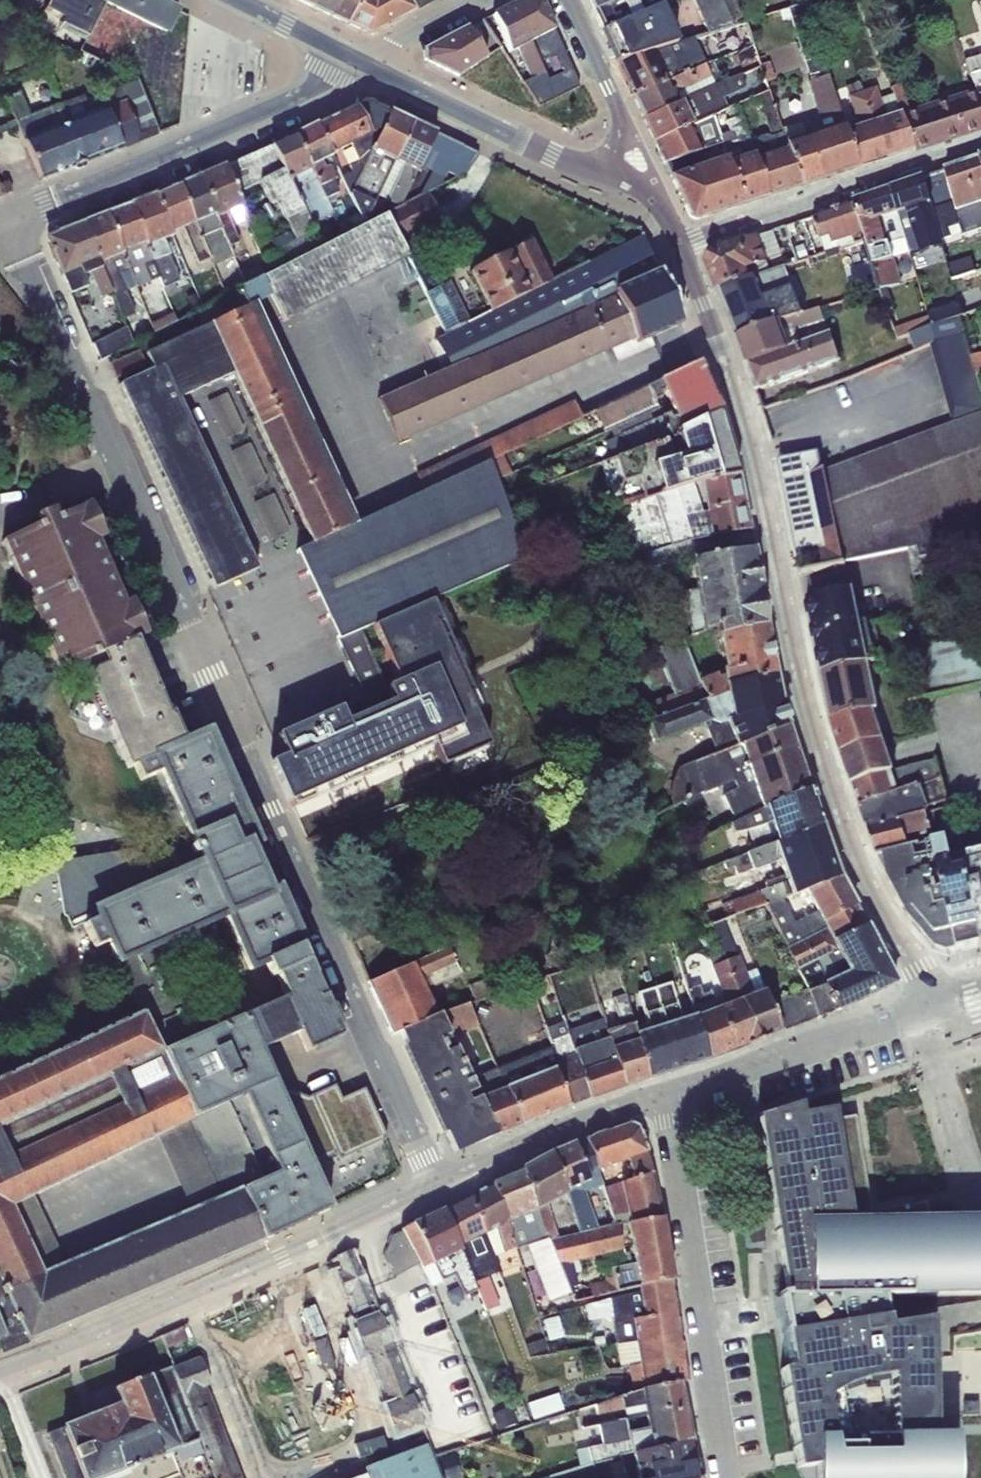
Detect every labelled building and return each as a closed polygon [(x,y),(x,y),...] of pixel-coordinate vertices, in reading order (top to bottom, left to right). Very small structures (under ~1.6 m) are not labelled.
[(86,41),(104,2),(105,0),(49,0),(43,13),(62,22),(59,27),(86,41)] [(166,32),(177,9),(159,0),(105,0),(104,2),(166,32)] [(313,7),(330,15),(338,0),(316,0),(313,7)] [(330,15),(347,23),(357,0),(338,0),(330,15)] [(347,23),(369,33),(414,10),(409,0),(357,0),(347,23)] [(414,10),(433,0),(409,0),(414,10)] [(512,2),(542,71),(530,78),(523,81),(539,106),(579,86),(553,29),(554,29),(542,0),(515,0),(511,2),(512,2)] [(592,11),(615,0),(587,0),(592,11)] [(592,11),(601,31),(670,0),(615,0),(592,11)] [(616,62),(676,43),(672,33),(675,31),(667,12),(674,10),(678,6),(678,3),(684,0),(670,0),(601,31),(616,62)] [(707,33),(733,25),(723,0),(693,0),(707,33)] [(492,15),(510,51),(518,47),(530,78),(542,71),(512,2),(492,14),(493,15),(492,15)] [(780,128),(800,186),(857,167),(844,129),(804,3),(787,8),(810,80),(807,80),(821,128),(805,134),(801,122),(780,128)] [(474,23),(467,27),(476,40),(483,35),(474,23)] [(459,75),(487,55),(476,40),(467,27),(423,50),(423,60),(458,76),(459,75)] [(240,81),(243,86),(259,77),(252,63),(264,57),(251,33),(238,41),(232,30),(208,43),(212,50),(226,43),(233,54),(223,59),(227,66),(206,78),(215,94),(240,81)] [(616,62),(633,97),(706,65),(694,37),(676,43),(616,62)] [(980,110),(980,54),(964,59),(974,89),(980,110)] [(769,61),(759,64),(764,82),(775,79),(769,61)] [(633,97),(643,118),(715,86),(714,84),(722,81),(714,62),(706,65),(633,97)] [(643,118),(654,141),(712,114),(726,108),(727,108),(722,96),(744,86),(739,75),(715,86),(643,118)] [(860,81),(884,158),(911,149),(903,121),(893,94),(880,98),(876,86),(874,87),(872,77),(860,81)] [(106,108),(122,149),(157,133),(136,81),(104,93),(110,106),(106,108)] [(844,129),(857,167),(884,158),(860,81),(845,86),(856,125),(844,129)] [(911,149),(980,127),(980,110),(974,89),(908,110),(899,84),(890,87),(893,94),(903,121),(911,149)] [(752,149),(767,196),(800,186),(780,128),(767,90),(753,97),(755,103),(754,103),(757,113),(762,112),(770,136),(766,134),(759,136),(756,139),(754,144),(755,148),(752,149)] [(40,180),(83,164),(61,104),(29,116),(19,93),(5,99),(14,120),(0,126),(0,135),(20,127),(40,180)] [(83,96),(61,104),(83,164),(122,149),(106,108),(110,106),(104,93),(85,101),(83,96)] [(337,114),(316,124),(330,154),(351,144),(359,161),(349,166),(351,171),(341,176),(350,195),(389,111),(388,111),(387,111),(386,111),(375,106),(369,102),(362,102),(356,106),(338,115),(337,114)] [(726,157),(742,204),(767,196),(752,149),(736,104),(727,108),(726,108),(730,120),(726,121),(729,131),(719,135),(721,141),(726,157)] [(389,111),(350,195),(358,213),(364,225),(377,196),(412,122),(389,111)] [(654,141),(664,163),(698,150),(721,141),(719,135),(712,114),(654,141)] [(412,122),(377,196),(401,206),(422,160),(435,132),(412,122)] [(316,124),(293,135),(328,205),(336,201),(333,195),(338,193),(332,180),(336,178),(332,169),(336,167),(330,154),(316,124)] [(435,132),(422,160),(430,163),(428,166),(433,168),(420,192),(445,177),(447,173),(460,144),(435,132)] [(272,144),(271,145),(310,226),(333,214),(328,205),(293,135),(292,136),(292,137),(279,144),(279,143),(278,143),(280,147),(275,149),(272,144)] [(460,144),(447,173),(455,178),(456,177),(464,173),(468,171),(476,152),(460,144)] [(271,145),(225,165),(237,194),(260,183),(270,204),(276,200),(290,229),(295,238),(311,229),(310,226),(271,145)] [(698,150),(664,163),(689,215),(690,216),(691,217),(692,217),(693,218),(694,218),(696,219),(698,218),(742,204),(726,157),(703,164),(698,150)] [(945,171),(954,202),(933,209),(941,241),(961,234),(962,236),(980,229),(980,160),(980,159),(978,160),(978,161),(948,170),(945,171)] [(212,171),(199,176),(229,246),(240,242),(234,227),(248,220),(247,218),(237,194),(225,165),(212,171)] [(945,171),(924,178),(933,209),(954,202),(945,171)] [(199,176),(178,185),(211,258),(214,265),(234,257),(229,246),(199,176)] [(924,178),(890,190),(898,211),(910,253),(911,255),(942,245),(941,241),(933,209),(924,178)] [(178,185),(155,195),(170,233),(181,228),(196,265),(209,259),(211,258),(178,185)] [(890,190),(854,202),(866,241),(882,289),(901,283),(894,258),(910,253),(898,211),(890,190)] [(401,206),(384,214),(399,242),(440,220),(426,193),(419,196),(401,206)] [(155,195),(130,205),(159,278),(163,287),(167,297),(177,292),(173,283),(179,281),(168,255),(169,255),(163,241),(172,237),(170,233),(155,195)] [(854,202),(813,217),(825,253),(866,241),(854,202)] [(130,205),(106,214),(135,287),(135,288),(151,282),(150,281),(159,278),(130,205)] [(259,212),(247,218),(248,220),(265,260),(270,272),(320,247),(311,229),(295,238),(290,229),(271,239),(259,212)] [(364,225),(358,213),(337,223),(343,236),(364,225)] [(106,214),(83,223),(111,293),(122,318),(135,314),(126,290),(135,287),(106,214)] [(245,306),(209,324),(232,374),(311,543),(296,550),(364,696),(385,687),(360,629),(372,624),(430,599),(501,569),(523,559),(495,481),(488,461),(502,454),(594,412),(698,362),(692,348),(693,348),(692,346),(416,474),(423,491),(355,522),(255,303),(269,295),(283,322),(408,258),(399,242),(384,214),(364,225),(343,236),(320,247),(270,272),(247,284),(236,289),(245,306)] [(111,293),(83,223),(52,235),(48,244),(54,257),(55,258),(69,293),(95,283),(101,298),(111,293)] [(706,262),(718,290),(770,271),(766,260),(782,254),(773,231),(711,252),(706,262)] [(642,235),(604,254),(619,288),(659,271),(642,235)] [(496,308),(551,281),(530,240),(468,271),(489,312),(496,308)] [(551,281),(496,308),(511,341),(378,399),(397,443),(634,339),(637,342),(614,290),(619,288),(604,254),(551,281)] [(948,264),(952,280),(977,271),(971,256),(948,264)] [(247,284),(270,272),(265,260),(241,272),(247,284)] [(718,290),(737,338),(803,314),(793,284),(789,285),(784,267),(770,271),(718,290)] [(659,271),(619,288),(614,290),(637,342),(682,323),(659,271)] [(446,333),(467,323),(470,321),(450,281),(425,293),(446,333)] [(928,312),(929,316),(932,326),(963,316),(959,301),(928,312)] [(737,338),(758,392),(841,360),(831,333),(800,344),(796,330),(824,321),(820,308),(803,314),(737,338)] [(930,345),(965,331),(964,326),(978,322),(974,311),(963,316),(932,326),(909,335),(914,351),(930,345)] [(173,312),(149,323),(154,332),(176,320),(173,312)] [(909,335),(932,326),(929,316),(894,328),(898,339),(909,335)] [(467,323),(446,333),(453,349),(475,338),(467,323)] [(232,374),(209,324),(146,353),(150,363),(152,369),(119,384),(213,589),(257,568),(179,398),(232,374)] [(125,327),(93,343),(93,344),(100,360),(132,343),(125,327)] [(965,331),(930,345),(951,420),(980,411),(980,389),(965,331)] [(139,350),(109,363),(115,378),(145,365),(139,350)] [(698,362),(594,412),(604,433),(610,430),(649,413),(658,409),(654,400),(661,398),(658,392),(663,389),(669,404),(709,386),(702,371),(702,370),(698,362)] [(649,413),(610,430),(613,438),(606,442),(612,459),(627,453),(672,437),(667,424),(716,399),(715,399),(709,386),(669,404),(672,412),(652,420),(649,413)] [(227,392),(205,403),(223,439),(245,428),(227,392)] [(627,453),(612,459),(600,463),(613,508),(619,508),(738,475),(736,466),(719,408),(720,407),(716,399),(667,424),(672,437),(627,453)] [(784,482),(799,551),(820,547),(824,568),(845,564),(844,561),(908,548),(919,545),(920,556),(942,553),(980,545),(980,411),(823,470),(805,477),(784,482)] [(249,442),(229,451),(247,489),(267,480),(249,442)] [(0,445),(0,473),(10,469),(0,445)] [(782,482),(784,482),(805,477),(823,470),(819,452),(778,460),(782,482)] [(511,474),(502,454),(488,461),(495,481),(511,474)] [(738,475),(619,508),(627,534),(620,536),(624,560),(642,555),(669,547),(705,537),(749,529),(743,501),(732,503),(730,494),(739,493),(736,479),(739,478),(738,476),(738,475)] [(741,475),(738,476),(739,478),(736,479),(739,493),(730,494),(732,503),(743,501),(749,529),(752,529),(741,475)] [(274,491),(253,501),(271,538),(291,528),(274,491)] [(89,502),(72,510),(86,542),(96,538),(104,534),(89,502)] [(37,525),(1,541),(58,673),(76,665),(135,640),(147,634),(132,599),(124,603),(96,538),(86,542),(72,510),(54,518),(51,510),(33,518),(37,525)] [(669,547),(642,555),(646,570),(663,564),(666,557),(690,549),(696,589),(684,591),(691,635),(714,626),(715,632),(765,622),(752,548),(749,529),(705,537),(669,547)] [(919,545),(908,548),(911,576),(945,571),(942,553),(920,556),(919,545)] [(855,589),(854,590),(859,614),(861,626),(868,624),(868,625),(872,624),(855,589)] [(811,624),(859,614),(854,590),(806,600),(811,624)] [(390,699),(344,720),(338,707),(275,735),(285,759),(280,761),(273,764),(292,807),(433,745),(442,766),(489,745),(465,689),(468,688),(430,599),(372,624),(397,681),(385,687),(390,699)] [(811,624),(821,674),(870,665),(883,661),(875,623),(872,624),(868,625),(868,624),(861,626),(859,614),(811,624)] [(765,622),(715,632),(723,669),(720,669),(721,671),(699,680),(682,638),(656,648),(673,694),(634,708),(642,728),(649,725),(648,722),(726,693),(724,683),(775,672),(774,669),(772,661),(773,660),(769,643),(766,627),(765,622)] [(135,640),(76,665),(81,675),(87,673),(90,680),(81,684),(69,717),(102,731),(110,728),(127,769),(133,767),(140,780),(159,774),(151,756),(184,742),(171,712),(168,713),(135,640)] [(926,640),(914,659),(924,697),(980,685),(980,640),(926,640)] [(821,674),(830,721),(874,712),(879,711),(870,665),(821,674)] [(782,706),(775,672),(724,683),(726,693),(648,722),(649,725),(654,743),(703,724),(716,753),(787,723),(786,720),(783,710),(782,706)] [(830,721),(852,783),(894,771),(874,712),(830,721)] [(716,753),(693,762),(702,794),(733,781),(737,788),(722,795),(735,821),(809,787),(787,723),(716,753)] [(341,1098),(335,1084),(307,1096),(282,1087),(277,1089),(260,1050),(298,1032),(306,1051),(340,1036),(313,975),(314,975),(307,959),(306,960),(276,889),(256,843),(207,732),(184,742),(151,756),(159,774),(191,847),(142,868),(140,849),(58,861),(55,866),(63,915),(67,918),(71,928),(84,922),(96,949),(109,943),(141,1012),(160,1053),(198,1122),(262,1240),(329,1209),(321,1190),(329,1187),(319,1165),(361,1146),(362,1149),(386,1138),(364,1088),(341,1098)] [(852,783),(860,805),(940,778),(935,760),(914,766),(894,771),(852,783)] [(702,794),(693,762),(680,768),(676,772),(672,781),(670,787),(669,793),(670,801),(671,807),(702,794)] [(860,805),(868,830),(948,808),(940,778),(860,805)] [(809,787),(735,821),(729,823),(733,834),(747,831),(753,850),(820,824),(809,787)] [(933,843),(948,839),(956,837),(948,808),(868,830),(877,857),(933,843)] [(820,824),(753,850),(723,862),(727,874),(735,871),(736,875),(754,868),(761,889),(701,913),(707,926),(710,925),(723,920),(734,916),(765,904),(782,899),(804,890),(839,876),(820,824)] [(933,843),(957,950),(980,945),(980,938),(964,856),(952,859),(948,839),(933,843)] [(957,950),(933,843),(877,857),(877,858),(888,878),(889,879),(898,896),(909,917),(936,949),(947,953),(957,950)] [(980,938),(980,852),(964,856),(980,938)] [(782,899),(765,904),(786,948),(825,929),(822,922),(855,905),(839,876),(804,890),(816,912),(794,923),(782,899)] [(865,924),(855,905),(822,922),(825,929),(830,939),(865,924)] [(723,920),(710,925),(721,951),(757,1041),(780,1032),(770,1004),(755,969),(746,973),(723,920)] [(825,929),(786,948),(797,970),(826,955),(837,976),(822,983),(823,985),(807,990),(817,1017),(836,1010),(895,982),(865,924),(830,939),(825,929)] [(201,930),(177,941),(180,948),(204,938),(201,930)] [(448,947),(367,982),(392,1035),(399,1031),(439,1014),(425,988),(460,973),(448,947)] [(757,1041),(721,951),(708,956),(712,966),(711,966),(722,996),(715,999),(734,1050),(757,1041)] [(495,975),(469,986),(475,1001),(502,991),(495,975)] [(671,981),(656,986),(678,1069),(708,1059),(693,1010),(681,1014),(671,981)] [(693,1010),(708,1059),(734,1050),(715,999),(712,991),(702,994),(699,985),(687,989),(693,1010)] [(648,1024),(634,1028),(648,1079),(678,1069),(656,986),(637,992),(648,1024)] [(807,990),(795,995),(806,1022),(817,1017),(807,990)] [(607,1030),(606,1030),(624,1086),(648,1079),(634,1028),(631,1015),(625,994),(612,998),(619,1026),(607,1030)] [(806,1022),(795,995),(782,1000),(793,1027),(806,1022)] [(782,1000),(770,1004),(780,1032),(793,1027),(782,1000)] [(469,1003),(441,1013),(451,1036),(479,1025),(469,1003)] [(6,1350),(32,1341),(227,1256),(262,1240),(198,1122),(160,1053),(141,1012),(0,1077),(0,1340),(3,1339),(6,1350)] [(451,1036),(441,1013),(439,1014),(399,1031),(424,1084),(423,1085),(454,1152),(475,1143),(475,1144),(496,1135),(469,1076),(456,1047),(445,1052),(440,1040),(451,1036)] [(602,1020),(567,1031),(590,1098),(624,1086),(606,1030),(602,1020)] [(590,1098),(567,1031),(564,1023),(545,1030),(551,1048),(558,1066),(554,1067),(569,1106),(590,1098)] [(551,1048),(500,1068),(522,1125),(569,1106),(554,1067),(558,1066),(551,1048)] [(499,1065),(469,1076),(496,1135),(522,1125),(500,1068),(499,1065)] [(757,1115),(785,1292),(778,1293),(790,1368),(780,1369),(797,1468),(813,1466),(814,1477),(953,1477),(952,1435),(933,1434),(931,1318),(887,1327),(886,1316),(888,1316),(885,1294),(980,1293),(980,1217),(904,1218),(904,1206),(870,1212),(855,1115),(835,1118),(833,1108),(802,1113),(800,1102),(786,1106),(757,1115)] [(585,1138),(597,1171),(628,1160),(632,1179),(621,1183),(627,1213),(629,1222),(662,1218),(647,1152),(638,1126),(629,1122),(585,1138)] [(585,1138),(550,1152),(566,1194),(579,1233),(598,1228),(585,1191),(602,1185),(597,1171),(585,1138)] [(566,1194),(550,1152),(521,1168),(522,1171),(536,1210),(543,1235),(550,1240),(558,1238),(547,1205),(566,1194)] [(522,1171),(491,1184),(507,1222),(516,1248),(518,1256),(529,1252),(548,1302),(570,1293),(568,1287),(559,1264),(550,1240),(543,1235),(536,1210),(522,1171)] [(627,1213),(621,1183),(604,1188),(612,1215),(614,1224),(618,1223),(619,1225),(626,1224),(626,1222),(629,1222),(627,1213)] [(491,1184),(469,1195),(494,1256),(516,1248),(507,1222),(491,1184)] [(469,1195),(443,1209),(476,1290),(484,1311),(499,1305),(488,1277),(499,1272),(494,1256),(469,1195)] [(64,1264),(33,1197),(12,1207),(43,1273),(64,1264)] [(443,1209),(402,1228),(420,1263),(432,1287),(454,1275),(463,1296),(476,1290),(443,1209)] [(760,1215),(747,1217),(751,1243),(764,1241),(760,1215)] [(626,1222),(626,1224),(630,1248),(665,1241),(662,1218),(629,1222),(626,1222)] [(618,1223),(614,1224),(598,1228),(579,1233),(558,1238),(550,1240),(559,1264),(572,1261),(623,1249),(619,1225),(618,1223)] [(395,1277),(420,1263),(402,1228),(391,1236),(384,1254),(395,1277)] [(633,1264),(603,1269),(605,1281),(588,1285),(592,1297),(640,1285),(672,1280),(665,1241),(630,1248),(633,1264)] [(361,1322),(353,1325),(364,1355),(368,1353),(388,1404),(383,1406),(395,1436),(423,1424),(391,1342),(354,1249),(337,1257),(342,1270),(343,1272),(339,1273),(337,1273),(347,1296),(350,1294),(361,1322)] [(578,1284),(572,1261),(559,1264),(568,1287),(578,1284)] [(641,1292),(611,1299),(613,1317),(617,1344),(680,1337),(672,1280),(640,1285),(641,1292)] [(588,1321),(613,1317),(611,1299),(586,1305),(588,1321)] [(560,1316),(543,1321),(549,1342),(566,1338),(560,1316)] [(181,1327),(162,1335),(166,1349),(187,1342),(181,1327)] [(683,1359),(680,1337),(617,1344),(620,1367),(628,1366),(642,1363),(683,1359)] [(200,1358),(198,1358),(198,1359),(175,1368),(173,1366),(172,1366),(220,1477),(242,1477),(206,1388),(211,1386),(200,1358)] [(686,1381),(683,1359),(642,1363),(628,1366),(632,1392),(652,1387),(680,1382),(686,1381)] [(120,1405),(47,1433),(64,1477),(107,1477),(178,1450),(177,1449),(198,1441),(169,1367),(113,1389),(120,1405)] [(624,1409),(626,1421),(645,1418),(685,1411),(681,1389),(680,1382),(652,1387),(632,1392),(595,1404),(597,1415),(624,1409)] [(557,1395),(528,1405),(533,1422),(563,1411),(557,1395)] [(510,1406),(491,1414),(498,1431),(517,1423),(510,1406)] [(685,1411),(645,1418),(647,1428),(628,1432),(626,1421),(599,1427),(602,1445),(576,1450),(579,1467),(608,1458),(622,1455),(691,1441),(685,1411)] [(691,1441),(622,1455),(627,1477),(698,1477),(691,1441)] [(364,1468),(366,1474),(368,1477),(440,1477),(427,1444),(364,1468)] [(439,1460),(447,1477),(459,1477),(462,1477),(454,1455),(439,1460)]
